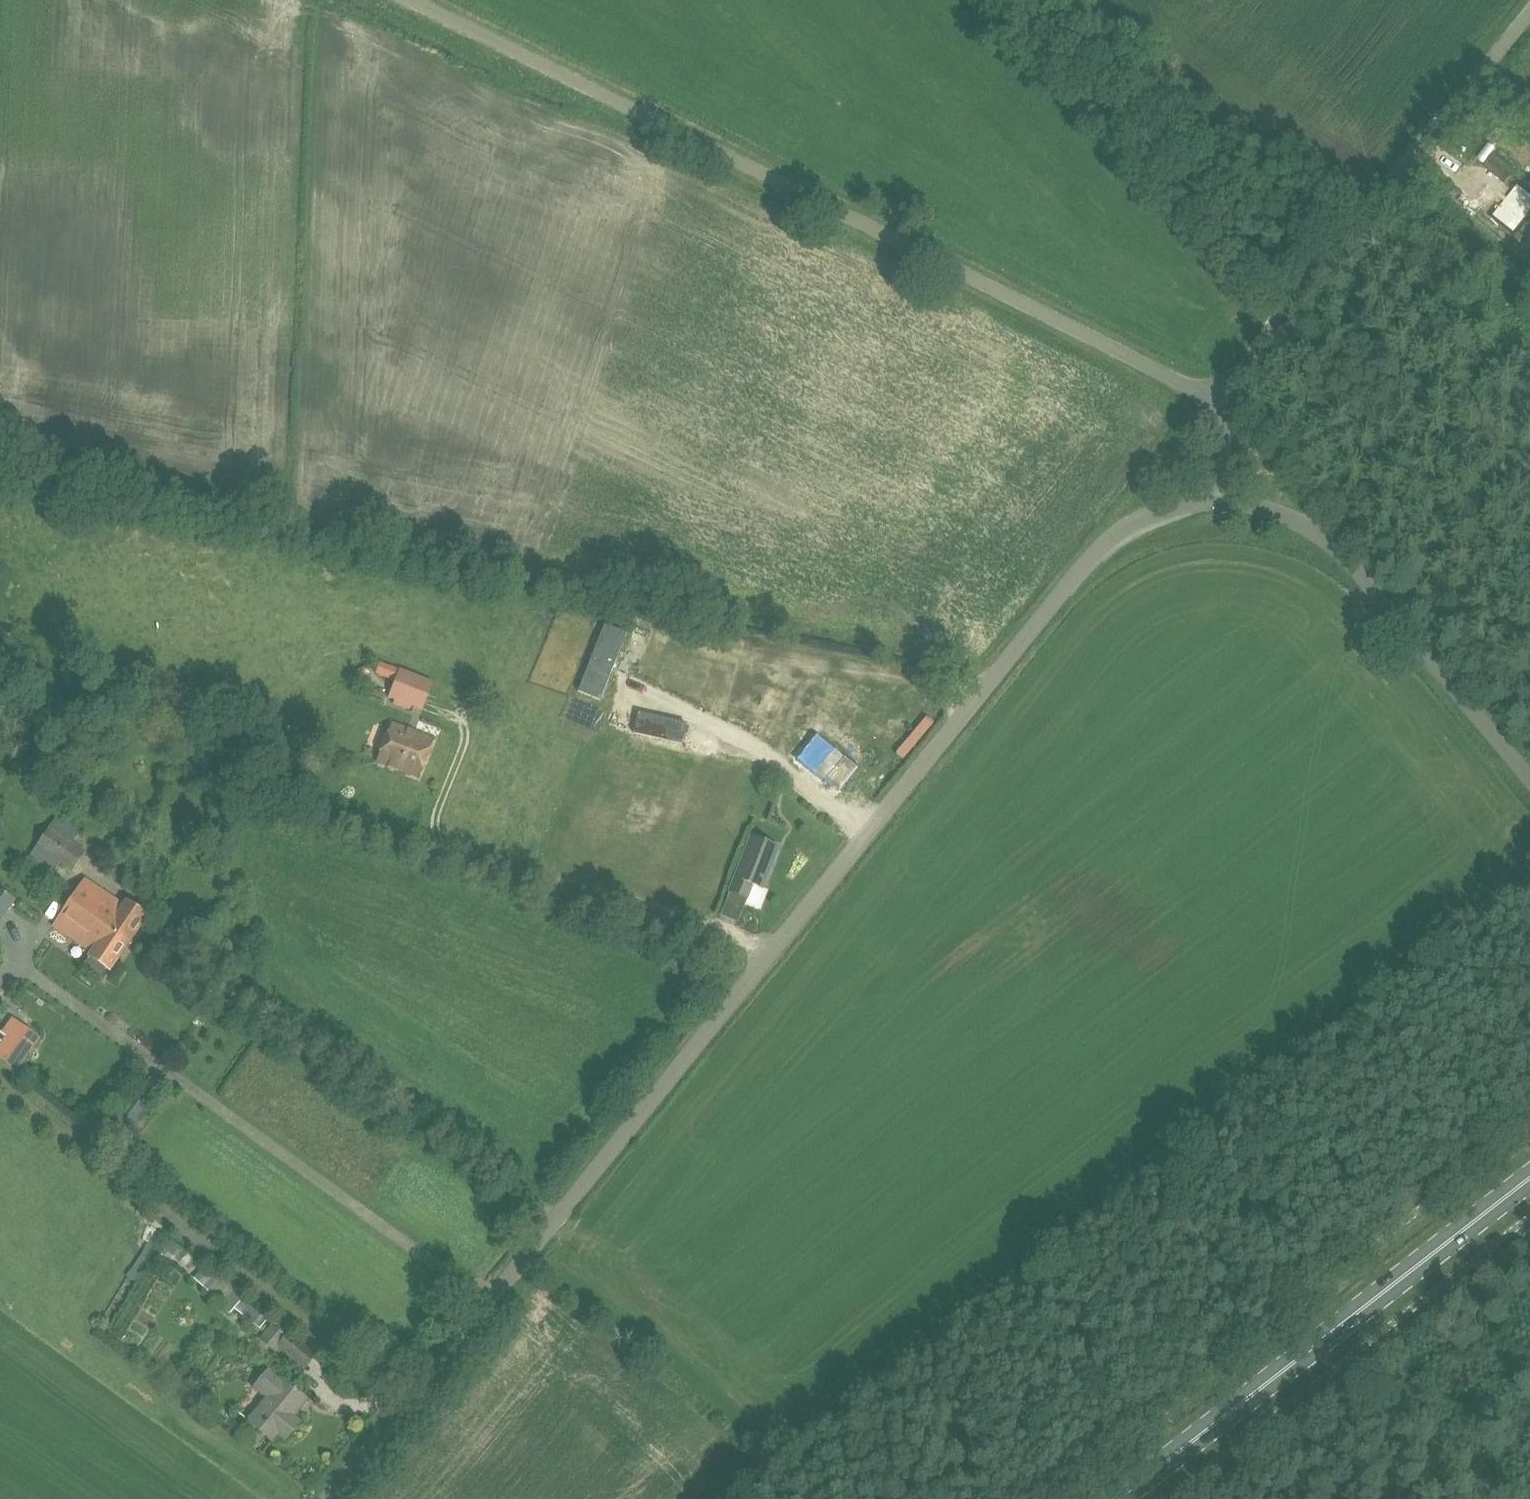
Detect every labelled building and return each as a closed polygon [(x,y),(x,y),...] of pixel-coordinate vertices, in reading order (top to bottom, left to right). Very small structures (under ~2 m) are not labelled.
[(1212,185),(1222,177),(1211,164),(1202,172),(1212,185)] [(1494,214),(1514,230),(1529,209),(1529,193),(1518,183),(1494,214)] [(627,630),(604,621),(578,685),(601,694),(627,630)] [(408,673),(380,662),(376,673),(395,680),(388,697),(421,710),(428,693),(424,691),(428,679),(409,671),(408,673)] [(419,778),(434,738),(391,722),(376,761),(419,778)] [(838,790),(857,767),(816,733),(795,758),(824,782),(826,780),(838,790)] [(72,871),(86,850),(49,825),(35,846),(72,871)] [(761,887),(778,846),(751,836),(730,891),(747,898),(753,884),(761,887)] [(70,902),(128,942),(147,914),(126,900),(123,904),(86,879),(70,902)] [(16,900),(0,889),(0,923),(16,900)] [(128,942),(70,902),(54,925),(91,951),(88,955),(109,970),(128,942)] [(6,1038),(1,1034),(0,1036),(0,1058),(17,1070),(41,1037),(18,1021),(6,1038)] [(132,1128),(149,1106),(132,1094),(115,1115),(132,1128)] [(251,1301),(216,1264),(203,1276),(237,1313),(251,1301)] [(305,1367),(316,1355),(289,1332),(287,1335),(274,1324),(261,1339),(274,1351),(279,1345),(305,1367)] [(306,1400),(307,1399),(270,1367),(253,1386),(266,1397),(247,1420),(271,1440),(277,1434),(284,1440),(300,1421),(290,1413),(303,1398),(306,1400)]
